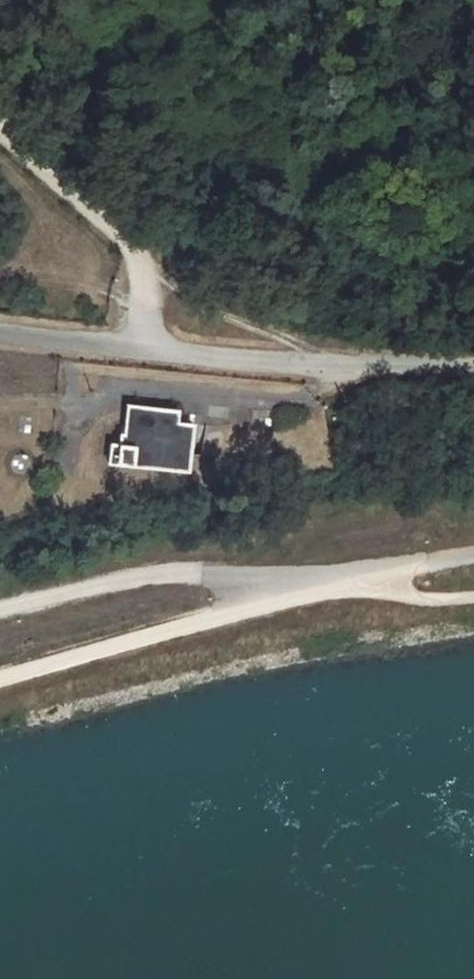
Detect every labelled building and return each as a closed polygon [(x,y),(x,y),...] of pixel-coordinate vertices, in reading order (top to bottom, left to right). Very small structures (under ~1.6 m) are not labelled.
[(123,405),(118,463),(193,470),(197,421),(172,418),(173,409),(123,405)]
